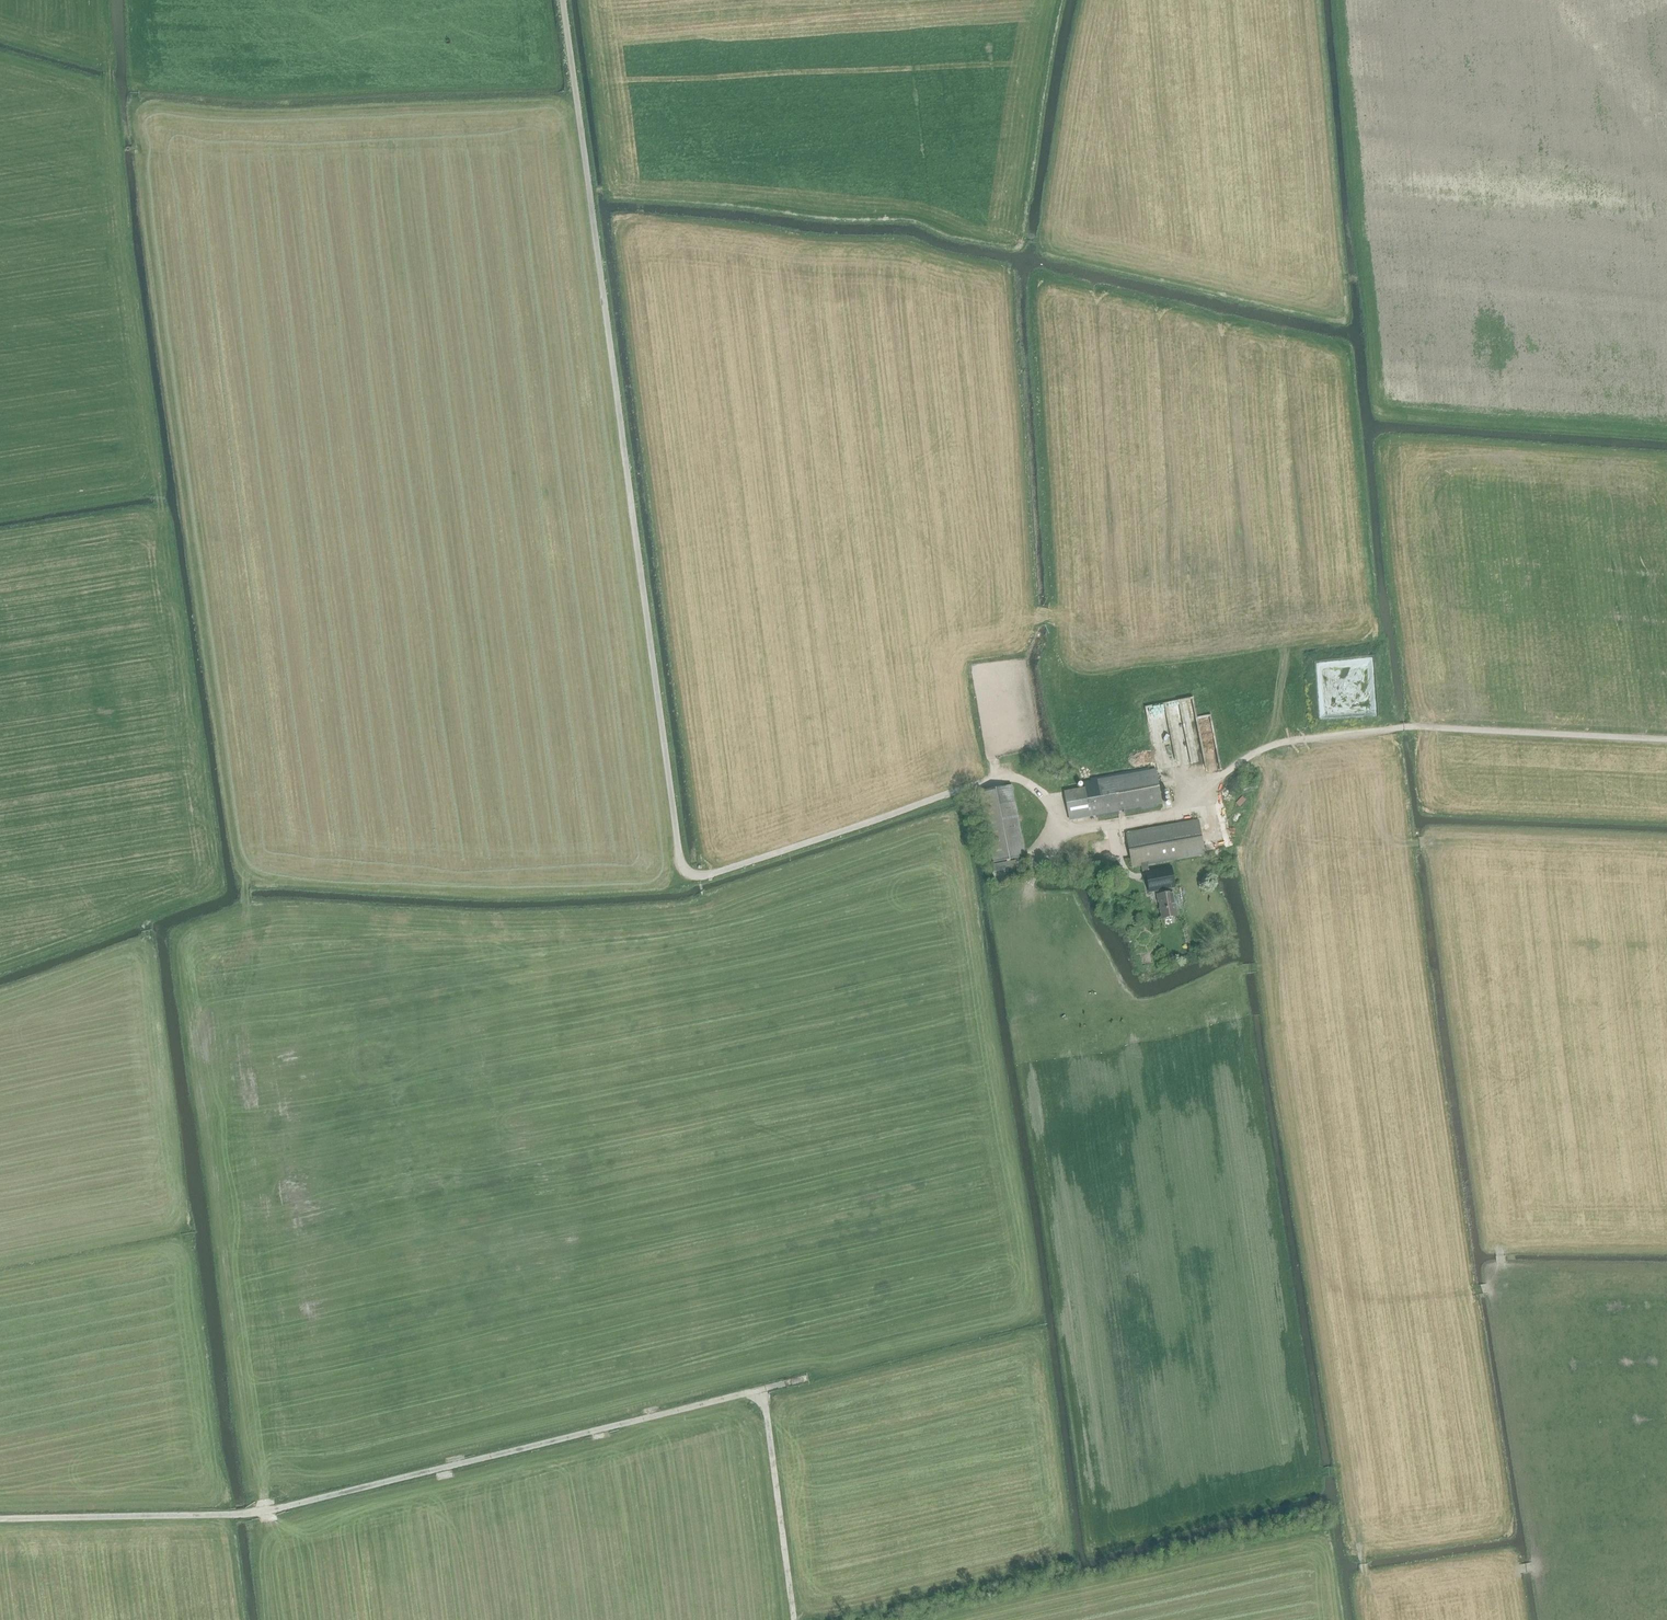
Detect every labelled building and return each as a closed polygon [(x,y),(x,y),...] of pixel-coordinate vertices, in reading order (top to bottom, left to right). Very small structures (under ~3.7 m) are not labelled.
[(1222,770),(1212,714),(1198,717),(1194,698),(1148,706),(1151,723),(1168,721),(1171,736),(1186,733),(1191,764),(1207,762),(1209,772),(1222,770)] [(1156,769),(1083,783),(1084,787),(1077,788),(1064,791),(1069,820),(1156,805),(1162,803),(1156,769)] [(992,863),(1025,857),(1012,787),(979,793),(992,863)] [(1205,855),(1198,819),(1172,824),(1126,832),(1133,868),(1141,867),(1142,872),(1144,871),(1148,893),(1158,891),(1158,894),(1156,894),(1157,903),(1158,902),(1161,919),(1178,916),(1173,892),(1172,892),(1171,888),(1175,888),(1171,866),(1149,870),(1148,865),(1205,855)] [(695,899),(697,912),(711,909),(708,897),(695,899)]
